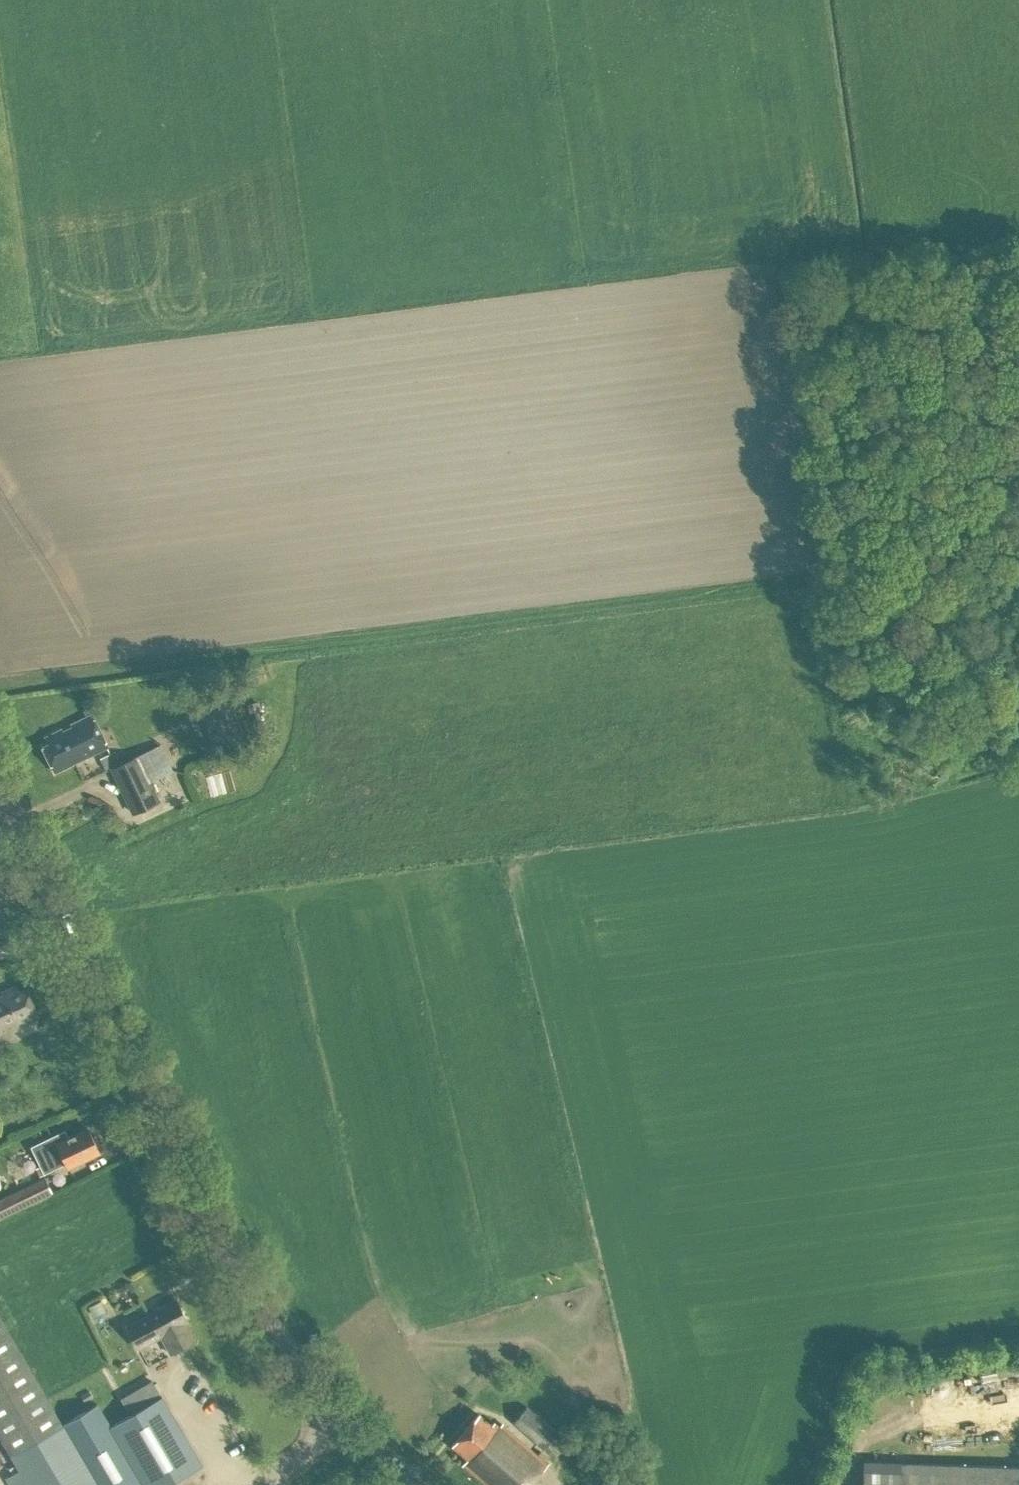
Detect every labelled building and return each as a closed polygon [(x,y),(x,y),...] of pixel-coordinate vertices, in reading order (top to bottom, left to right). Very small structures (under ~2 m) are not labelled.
[(107,747),(91,713),(72,722),(75,727),(62,733),(60,728),(44,735),(47,742),(43,743),(56,771),(107,747)] [(161,803),(151,781),(173,771),(163,748),(115,769),(135,815),(161,803)] [(115,751),(99,758),(104,769),(120,762),(115,751)] [(43,1017),(29,986),(21,989),(19,985),(4,992),(5,994),(0,996),(0,1036),(43,1017)] [(96,1146),(100,1145),(97,1138),(93,1140),(89,1129),(56,1144),(52,1135),(32,1145),(44,1173),(66,1163),(67,1165),(98,1151),(96,1146)] [(0,1199),(0,1219),(53,1193),(45,1177),(0,1199)] [(162,1338),(170,1353),(196,1340),(188,1324),(190,1323),(176,1299),(128,1325),(141,1349),(162,1338)] [(101,1300),(89,1306),(94,1317),(107,1311),(101,1300)] [(129,1414),(110,1425),(98,1404),(71,1419),(62,1424),(50,1402),(0,1316),(0,1438),(19,1471),(6,1479),(9,1484),(167,1484),(202,1464),(163,1398),(163,1399),(152,1381),(120,1399),(129,1414)] [(527,1406),(513,1422),(543,1448),(556,1432),(527,1406)] [(549,1461),(503,1423),(500,1426),(493,1420),(491,1423),(479,1413),(451,1445),(467,1458),(463,1463),(489,1484),(529,1484),(549,1461)] [(865,1458),(864,1484),(1018,1484),(1018,1464),(865,1458)]
